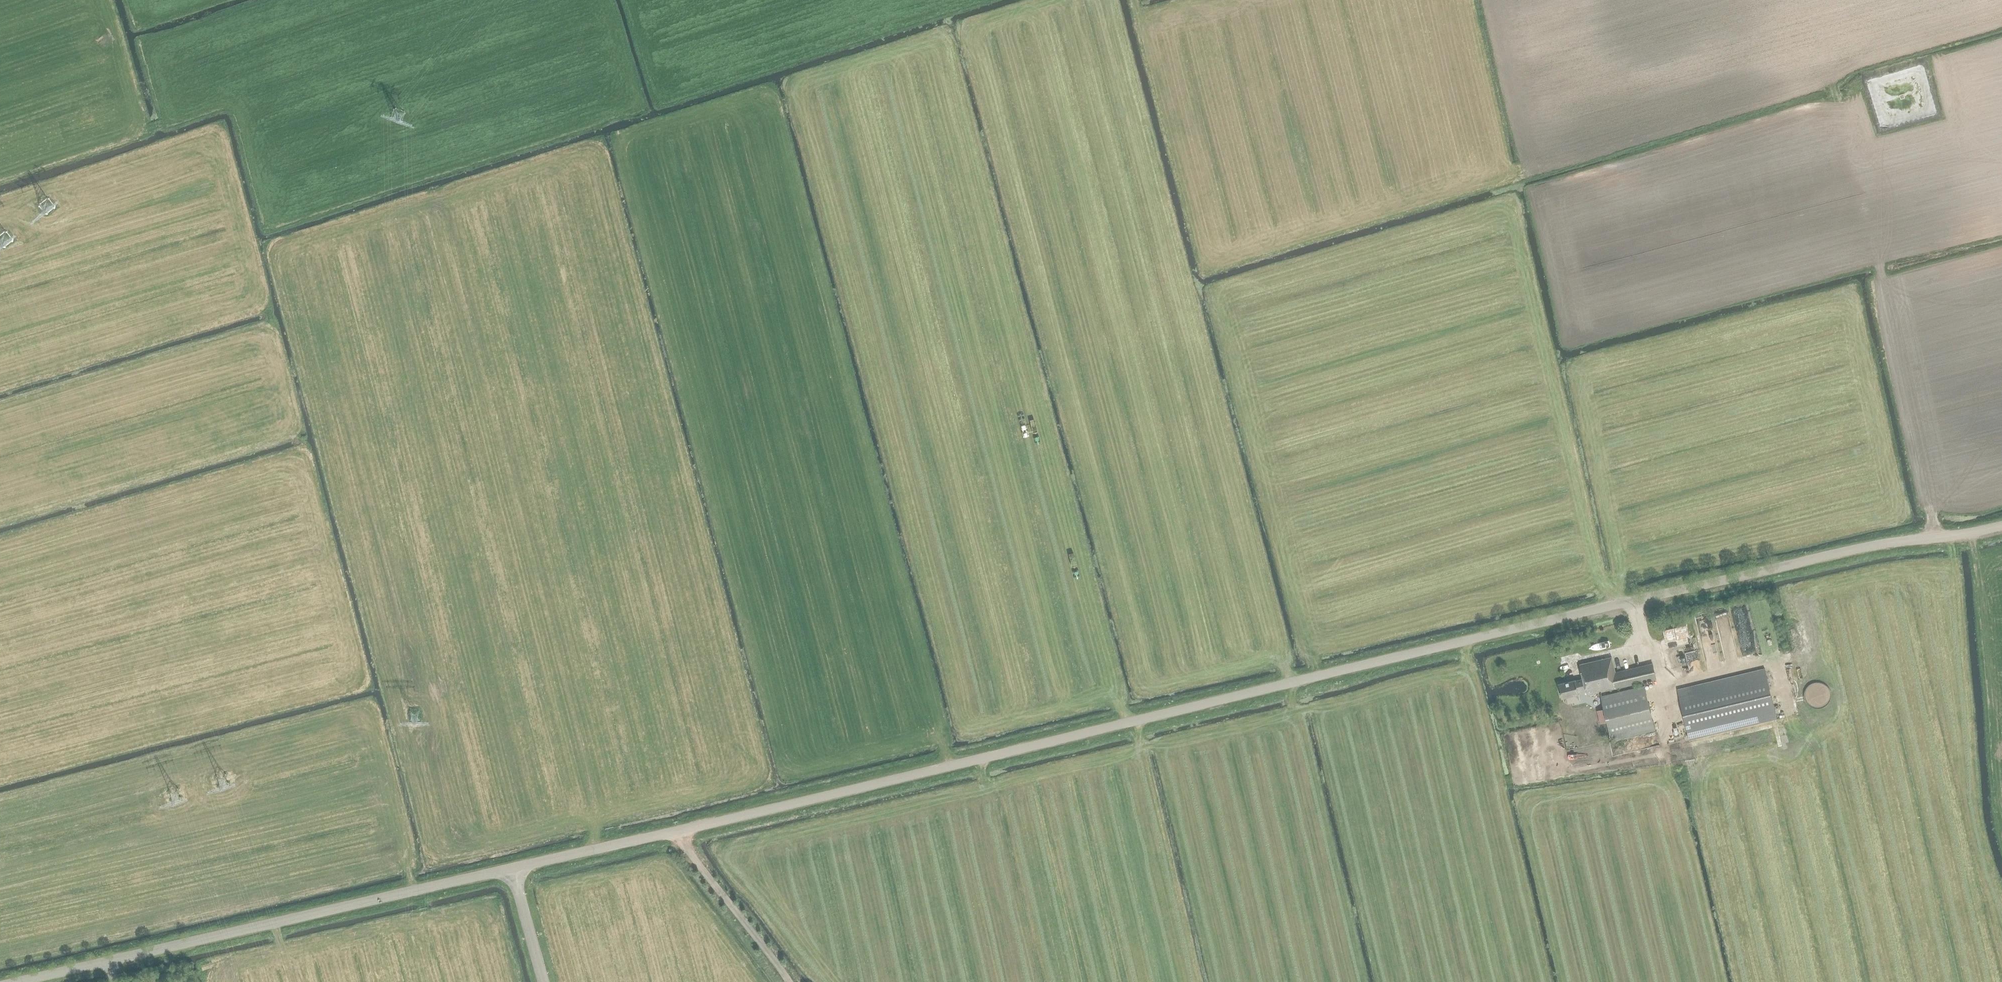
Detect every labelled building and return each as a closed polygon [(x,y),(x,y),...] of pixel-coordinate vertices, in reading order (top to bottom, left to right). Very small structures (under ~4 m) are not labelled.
[(1576,680),(1559,684),(1562,698),(1564,698),(1565,701),(1568,703),(1580,700),(1579,694),(1579,692),(1587,691),(1588,695),(1657,679),(1654,664),(1617,673),(1613,657),(1581,665),(1585,682),(1577,684),(1576,680)] [(1765,668),(1678,689),(1690,740),(1778,719),(1765,668)] [(1646,687),(1601,697),(1610,734),(1611,740),(1656,730),(1646,687)]
